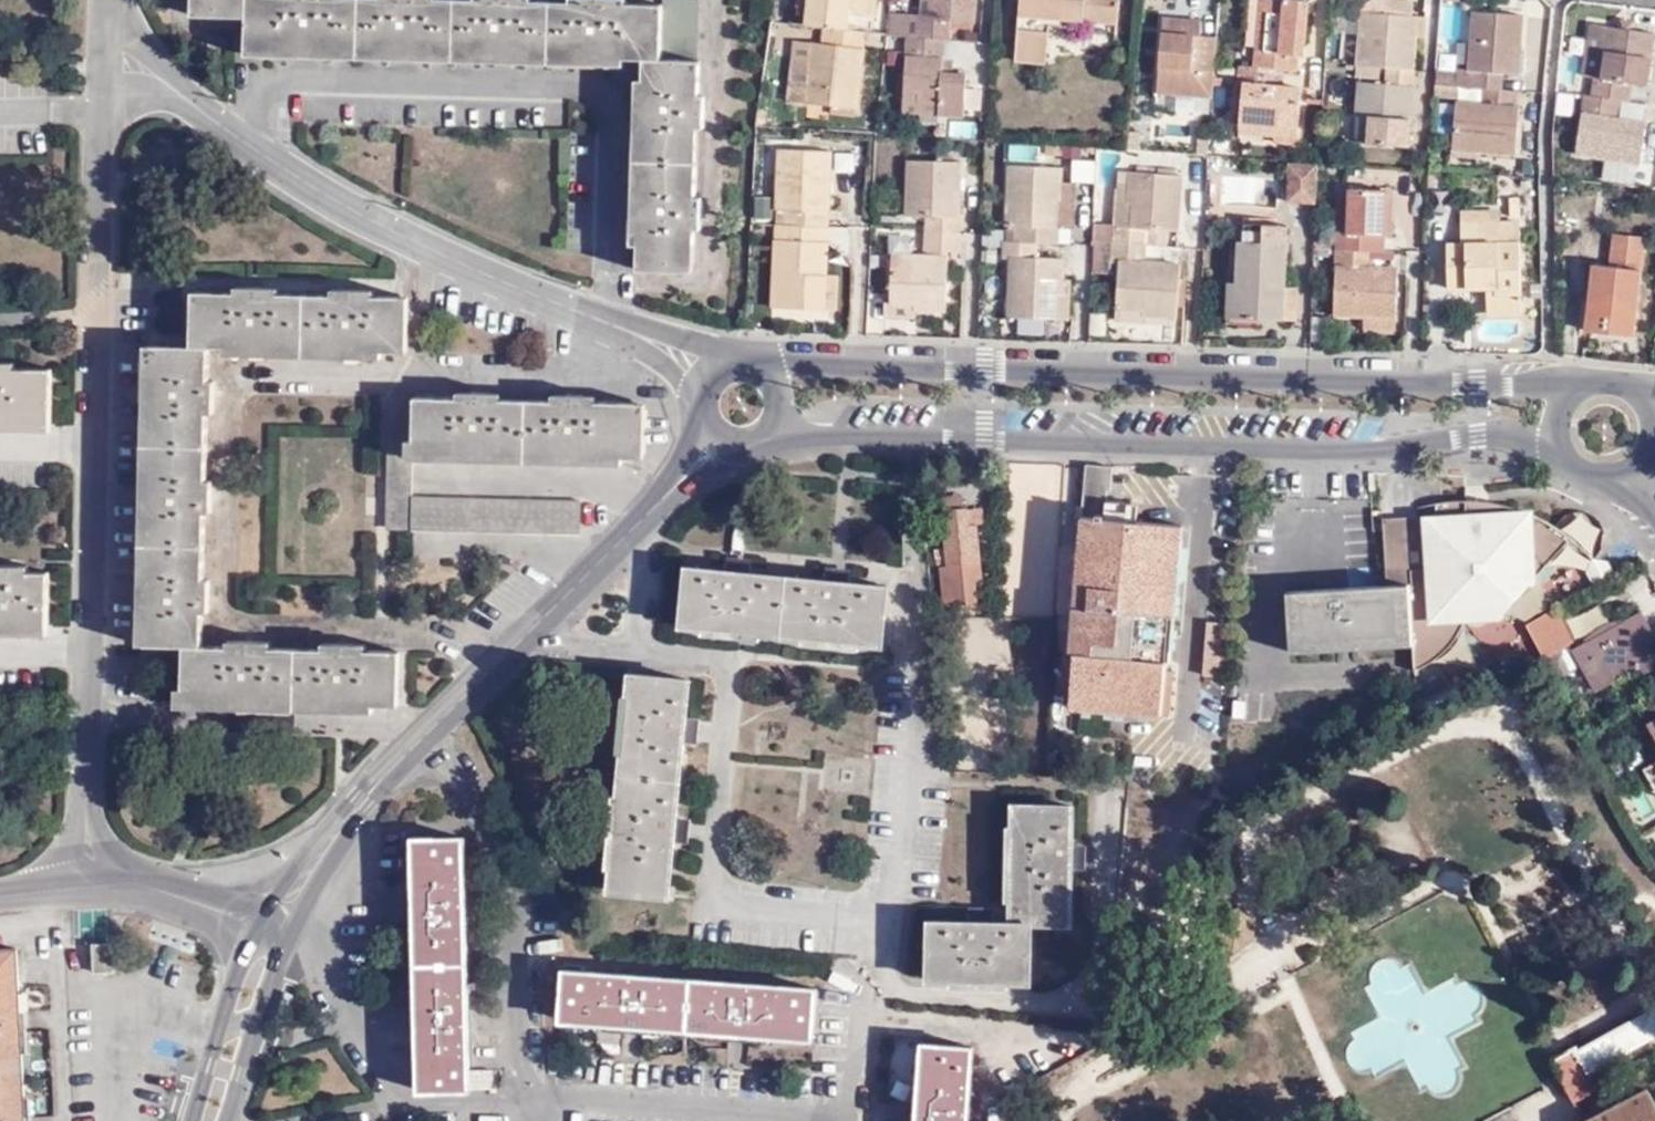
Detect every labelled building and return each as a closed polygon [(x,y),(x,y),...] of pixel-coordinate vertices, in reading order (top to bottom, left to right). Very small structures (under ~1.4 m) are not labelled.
[(249,0),(194,0),(194,16),(248,17),(249,0)] [(447,0),(249,0),(248,17),(248,49),(644,60),(661,61),(663,7),(447,0)] [(663,7),(661,61),(698,62),(698,0),(662,0),(663,7)] [(807,5),(804,26),(824,29),(823,44),(811,43),(807,85),(792,83),(790,103),(831,108),(854,111),(856,111),(865,34),(849,32),(850,15),(874,18),(876,0),(807,0),(807,5)] [(918,37),(942,39),(947,39),(948,27),(948,20),(972,21),(973,0),(921,0),(919,16),(918,37)] [(1117,22),(1119,0),(1021,0),(1016,59),(1046,62),(1050,27),(1069,28),(1069,17),(1117,22)] [(1283,87),(1281,87),(1282,70),(1298,70),(1299,53),(1304,53),(1308,0),(1251,0),(1247,46),(1257,46),(1255,66),(1240,66),(1240,80),(1244,80),(1241,124),(1297,129),(1300,95),(1283,94),(1283,87)] [(1361,12),(1357,66),(1382,67),(1382,83),(1359,82),(1357,115),(1362,115),(1362,142),(1410,144),(1417,38),(1425,38),(1425,16),(1412,16),(1413,1),(1403,0),(1381,0),(1380,14),(1361,12)] [(1461,10),(1458,68),(1469,69),(1471,11),(1461,10)] [(1458,68),(1458,70),(1457,86),(1484,88),(1483,103),(1456,101),(1453,143),(1480,145),(1479,149),(1517,151),(1520,105),(1513,105),(1514,89),(1502,88),(1502,72),(1513,72),(1514,48),(1518,49),(1520,14),(1471,11),(1469,69),(1458,68)] [(889,15),(887,35),(905,36),(918,37),(919,16),(889,15)] [(1158,90),(1212,95),(1216,36),(1201,35),(1202,20),(1163,18),(1158,90)] [(971,28),(972,21),(948,20),(948,27),(971,28)] [(1618,20),(1616,29),(1629,30),(1630,21),(1618,20)] [(1638,164),(1641,143),(1644,122),(1641,122),(1616,118),(1618,100),(1628,101),(1630,83),(1645,85),(1654,34),(1629,30),(1616,29),(1590,25),(1581,76),(1593,77),(1590,96),(1583,96),(1573,154),(1638,164)] [(918,37),(905,36),(900,101),(918,103),(917,113),(916,121),(935,123),(936,115),(961,116),(965,74),(952,73),(939,72),(942,39),(918,37)] [(947,39),(942,39),(939,72),(952,73),(952,61),(945,60),(947,39)] [(807,85),(811,43),(797,42),(792,83),(807,85)] [(1525,49),(1518,49),(1514,48),(1513,72),(1523,73),(1525,49)] [(661,61),(644,60),(639,271),(693,273),(699,62),(698,62),(661,61)] [(1458,70),(1436,69),(1435,83),(1457,86),(1458,70)] [(1435,83),(1434,95),(1456,96),(1457,86),(1435,83)] [(981,110),(981,85),(968,85),(967,110),(981,110)] [(1301,88),(1283,87),(1283,94),(1300,95),(1301,88)] [(1616,118),(1641,122),(1643,104),(1628,101),(1618,100),(1616,118)] [(918,103),(900,101),(899,111),(917,113),(918,103)] [(1297,129),(1241,124),(1240,132),(1297,137),(1297,129)] [(1480,145),(1453,143),(1453,153),(1479,155),(1479,149),(1480,145)] [(1641,143),(1638,164),(1637,174),(1654,177),(1654,144),(1641,143)] [(773,307),(824,309),(825,275),(830,150),(778,149),(776,208),(778,208),(778,225),(776,225),(773,307)] [(834,170),(854,170),(854,152),(835,152),(834,170)] [(915,303),(915,310),(944,310),(945,251),(957,251),(959,163),(906,162),(904,215),(925,216),(924,257),(892,256),(890,303),(915,303)] [(1290,201),(1317,202),(1319,165),(1291,165),(1290,201)] [(1062,292),(1062,281),(1062,260),(1037,258),(1037,242),(1070,244),(1073,184),(1062,183),(1062,168),(1008,166),(1006,226),(1014,226),(1013,244),(1004,243),(1004,256),(1011,255),(1008,316),(1055,318),(1056,291),(1062,292)] [(1113,245),(1097,245),(1097,259),(1119,260),(1116,314),(1144,315),(1174,317),(1179,265),(1143,263),(1143,247),(1156,247),(1158,231),(1179,232),(1183,177),(1129,174),(1128,193),(1119,192),(1116,229),(1115,229),(1113,245)] [(1120,174),(1119,192),(1128,193),(1129,174),(1120,174)] [(1362,315),(1393,316),(1394,268),(1371,268),(1371,251),(1382,252),(1384,191),(1348,191),(1346,233),(1336,234),(1334,315),(1362,315)] [(1509,215),(1518,216),(1518,197),(1509,196),(1509,215)] [(1519,293),(1517,221),(1496,222),(1496,210),(1459,211),(1459,243),(1445,243),(1446,287),(1486,286),(1492,286),(1492,294),(1519,293)] [(1233,318),(1282,320),(1284,287),(1286,244),(1277,243),(1277,226),(1243,224),(1243,242),(1236,241),(1234,284),(1233,318)] [(1277,243),(1286,244),(1286,226),(1277,226),(1277,243)] [(1094,228),(1093,244),(1097,245),(1113,245),(1115,229),(1094,228)] [(1630,335),(1642,236),(1613,233),(1609,267),(1592,266),(1585,330),(1630,335)] [(1092,244),(1078,244),(1079,272),(1092,272),(1092,244)] [(825,275),(824,309),(836,310),(837,276),(825,275)] [(1067,281),(1062,281),(1062,292),(1056,291),(1055,318),(1067,319),(1067,281)] [(1225,318),(1233,318),(1234,284),(1227,284),(1225,318)] [(1519,314),(1519,293),(1492,294),(1492,286),(1486,286),(1486,314),(1519,314)] [(1284,287),(1282,320),(1294,320),(1295,288),(1284,287)] [(194,293),(193,347),(399,352),(398,298),(357,297),(358,292),(342,291),(342,296),(265,295),(265,290),(247,289),(247,295),(194,293)] [(914,317),(915,310),(915,303),(890,303),(885,303),(885,316),(914,317)] [(1082,311),(1081,338),(1105,339),(1106,311),(1082,311)] [(1144,315),(1116,314),(1115,323),(1144,325),(1144,315)] [(1393,329),(1393,316),(1362,315),(1362,328),(1393,329)] [(1018,318),(1018,332),(1044,332),(1044,318),(1018,318)] [(146,646),(201,647),(202,613),(208,613),(209,580),(203,580),(205,512),(211,512),(211,482),(206,481),(208,412),(213,413),(214,381),(209,382),(209,348),(153,347),(146,646)] [(50,427),(51,370),(0,370),(0,426),(50,427)] [(470,400),(388,399),(386,530),(576,533),(576,501),(412,499),(413,459),(622,464),(623,459),(634,459),(634,405),(582,404),(582,397),(566,397),(566,402),(488,401),(487,395),(470,394),(470,400)] [(7,427),(0,427),(0,456),(33,456),(34,434),(7,433),(7,427)] [(1113,466),(1087,466),(1071,653),(1074,653),(1070,708),(1160,716),(1164,661),(1170,661),(1180,525),(1103,518),(1105,491),(1111,492),(1113,466)] [(956,503),(955,495),(940,496),(948,566),(942,567),(946,610),(980,607),(977,585),(975,563),(981,562),(977,525),(968,525),(967,509),(963,509),(963,503),(956,503)] [(1534,506),(1384,513),(1387,565),(1427,563),(1430,621),(1531,616),(1530,603),(1586,600),(1583,537),(1585,537),(1584,523),(1535,525),(1534,506)] [(980,508),(967,509),(968,525),(977,525),(981,524),(980,508)] [(1595,586),(1616,574),(1606,561),(1594,561),(1586,572),(1595,586)] [(975,563),(977,585),(983,584),(981,562),(975,563)] [(686,567),(680,627),(880,645),(887,586),(686,567)] [(1289,652),(1410,644),(1408,584),(1411,584),(1411,571),(1385,573),(1385,586),(1286,592),(1289,652)] [(0,573),(0,629),(46,630),(48,574),(0,573)] [(1555,609),(1526,624),(1543,657),(1572,642),(1555,609)] [(1640,612),(1573,650),(1596,691),(1636,668),(1641,675),(1654,667),(1654,640),(1640,612)] [(183,703),(397,707),(398,652),(351,651),(351,644),(334,644),(334,649),(254,648),(255,643),(238,642),(238,648),(184,647),(183,703)] [(1555,657),(1547,662),(1556,679),(1564,674),(1555,657)] [(608,891),(669,896),(673,841),(683,842),(685,820),(676,819),(682,743),(692,743),(693,721),(684,720),(687,680),(629,675),(608,891)] [(1646,769),(1654,788),(1654,764),(1646,769)] [(928,981),(1029,982),(1031,924),(1069,925),(1070,868),(1080,868),(1081,847),(1071,847),(1072,807),(1013,806),(1009,923),(929,922),(928,981)] [(415,840),(415,842),(466,883),(466,838),(415,840)] [(415,842),(417,969),(469,980),(466,883),(415,842)] [(1337,873),(1350,867),(1342,853),(1330,859),(1337,873)] [(16,950),(0,951),(0,1120),(25,1120),(16,950)] [(469,980),(417,969),(420,1090),(493,1088),(493,1071),(470,1071),(469,980)] [(562,1021),(588,1023),(592,973),(565,971),(562,1021)] [(588,1023),(702,1030),(707,981),(592,973),(588,1023)] [(707,981),(702,1030),(811,1038),(814,989),(707,981)] [(1556,1063),(1554,1064),(1574,1104),(1599,1090),(1591,1073),(1654,1037),(1654,1019),(1651,1012),(1612,1035),(1611,1032),(1556,1063)] [(918,1120),(968,1120),(973,1048),(924,1044),(918,1120)] [(1648,1089),(1585,1120),(1654,1120),(1654,1102),(1648,1089)]
